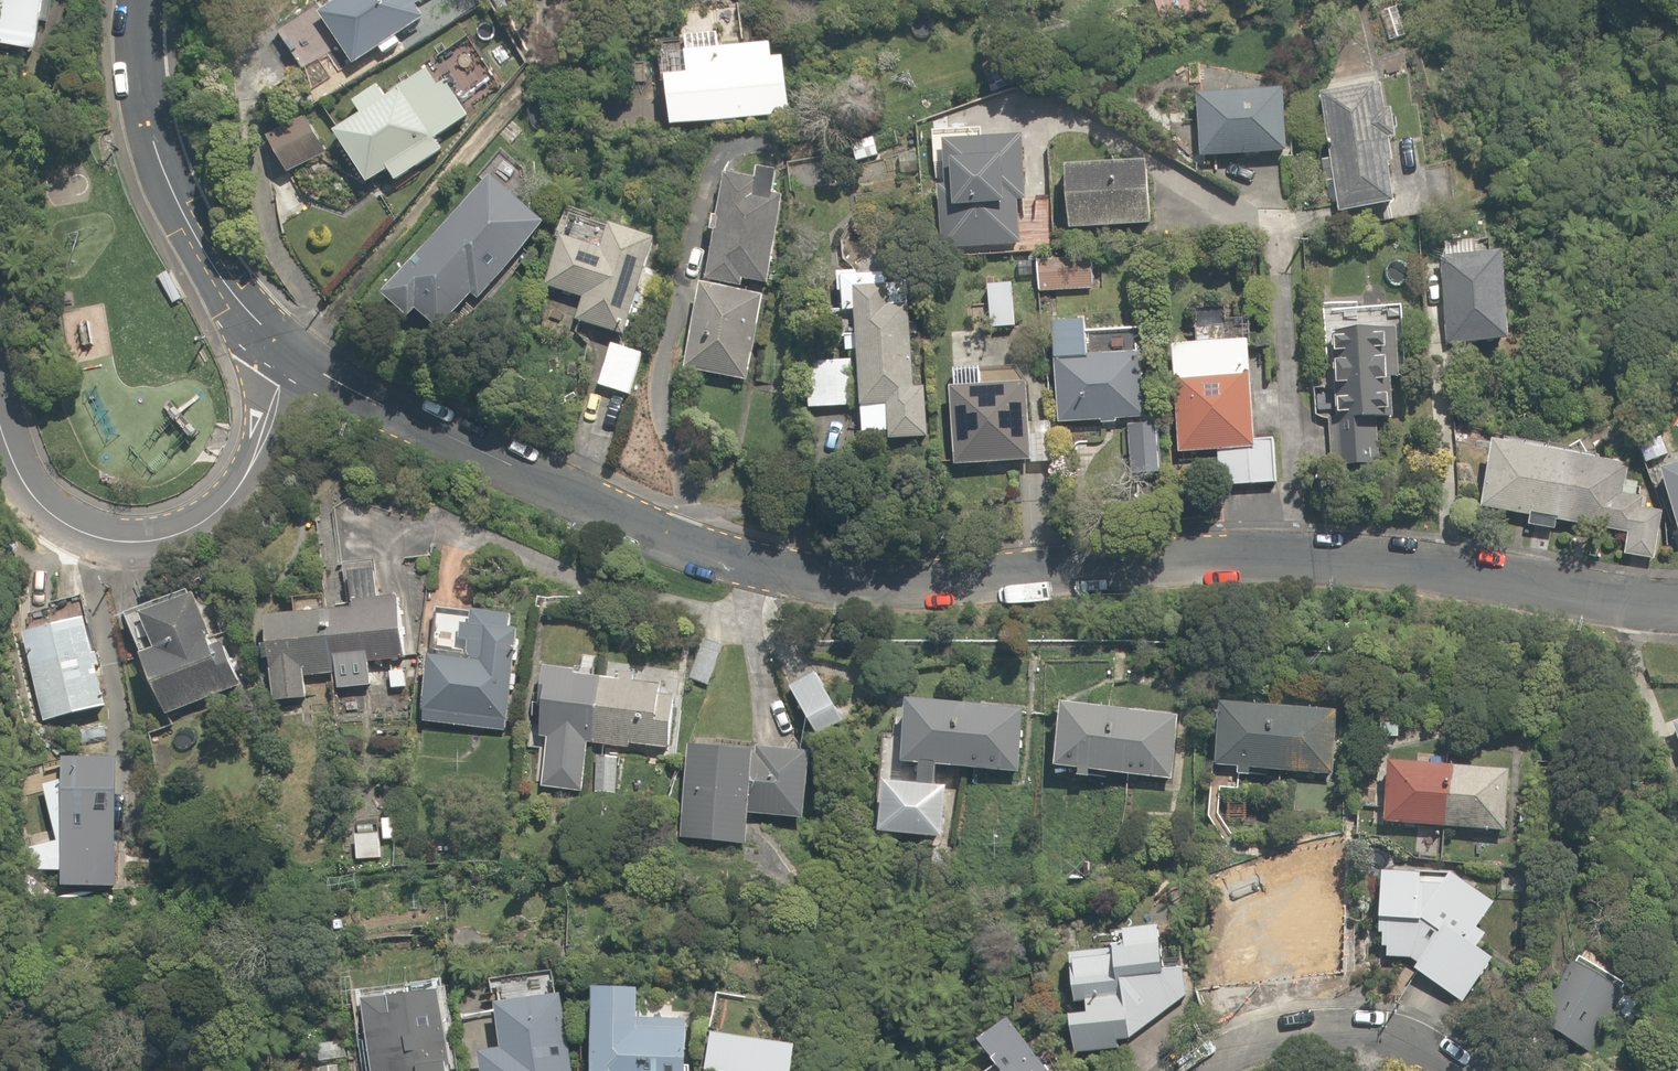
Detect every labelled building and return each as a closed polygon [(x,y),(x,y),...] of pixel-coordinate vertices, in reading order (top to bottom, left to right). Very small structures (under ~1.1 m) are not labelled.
[(32,38),(36,0),(0,0),(0,35),(32,38)] [(377,55),(400,41),(396,34),(416,22),(403,0),(326,0),(314,7),(275,31),(296,67),(336,43),(348,63),(373,48),(377,55)] [(683,65),(658,67),(664,121),(791,109),(786,61),(769,63),(767,40),(681,48),(683,65)] [(433,84),(423,67),(383,90),(376,78),(347,95),(356,111),(331,125),(362,179),(381,168),(388,180),(439,150),(430,134),(468,112),(447,76),(433,84)] [(1366,82),(1318,92),(1343,212),(1391,202),(1366,82)] [(1274,84),(1195,88),(1199,156),(1278,151),(1274,84)] [(325,149),(301,109),(256,136),(281,176),(325,149)] [(942,246),(1014,246),(1014,117),(995,117),(995,132),(942,132),(942,246)] [(1140,160),(1059,164),(1062,224),(1143,220),(1140,160)] [(540,216),(478,167),(401,264),(463,313),(540,216)] [(780,181),(723,170),(704,275),(740,281),(741,274),(762,278),(780,181)] [(621,330),(645,229),(600,218),(595,240),(554,230),(541,283),(585,294),(579,320),(621,330)] [(1496,247),(1439,251),(1445,342),(1503,338),(1496,247)] [(829,305),(852,306),(850,358),(805,356),(803,405),(857,407),(856,431),(927,434),(930,375),(909,374),(912,300),(884,299),(886,258),(831,255),(829,305)] [(1092,262),(1035,263),(1035,290),(1093,288),(1092,262)] [(1015,280),(985,280),(984,328),(1015,328),(1015,280)] [(759,295),(694,283),(679,368),(744,379),(759,295)] [(1081,314),(1045,316),(1047,354),(1083,352),(1081,314)] [(1272,435),(1248,436),(1244,339),(1221,340),(1220,324),(1192,325),(1193,341),(1169,342),(1174,447),(1216,446),(1218,484),(1275,481),(1272,435)] [(1380,325),(1331,325),(1332,455),(1380,455),(1380,325)] [(642,347),(608,338),(596,384),(629,393),(642,347)] [(1128,356),(1058,359),(1061,421),(1131,418),(1128,356)] [(1047,418),(1020,419),(1018,382),(949,385),(953,462),(1021,459),(1022,465),(1049,464),(1047,418)] [(1619,453),(1484,438),(1477,504),(1622,520),(1619,551),(1650,555),(1656,504),(1637,502),(1640,478),(1617,475),(1619,453)] [(1655,463),(1677,528),(1677,455),(1655,463)] [(230,688),(188,587),(141,607),(156,643),(136,651),(164,716),(230,688)] [(406,687),(404,664),(398,595),(260,607),(268,699),(306,696),(304,672),(373,666),(375,690),(406,687)] [(79,604),(21,619),(47,717),(105,701),(79,604)] [(499,732),(509,611),(465,607),(461,659),(424,655),(419,726),(499,732)] [(670,676),(533,671),(530,739),(668,745),(670,676)] [(1331,700),(1207,693),(1203,761),(1327,768),(1331,700)] [(1018,705),(897,694),(891,760),(1013,770),(1018,705)] [(1172,713),(1052,701),(1046,762),(1166,773),(1172,713)] [(806,740),(682,735),(678,838),(742,841),(743,813),(803,816),(806,740)] [(114,757),(59,757),(58,869),(114,869),(114,757)] [(1496,763),(1383,758),(1380,824),(1494,828),(1496,763)] [(1413,868),(1374,864),(1382,953),(1409,950),(1411,966),(1458,999),(1486,954),(1471,945),(1482,928),(1472,922),(1489,893),(1443,864),(1434,880),(1415,877),(1413,868)] [(1155,962),(1150,915),(1105,925),(1109,945),(1061,955),(1075,1049),(1131,1034),(1187,992),(1177,959),(1155,962)] [(1625,984),(1580,952),(1534,1015),(1578,1047),(1625,984)] [(590,973),(589,1070),(678,1070),(678,1019),(632,1018),(632,973),(590,973)] [(552,975),(494,981),(501,1045),(476,1048),(478,1070),(563,1070),(552,975)] [(436,983),(358,993),(367,1070),(447,1070),(436,983)] [(992,998),(960,1021),(976,1043),(954,1059),(962,1070),(1044,1070),(992,998)] [(706,1029),(701,1070),(710,1070),(784,1070),(788,1040),(706,1029)]
